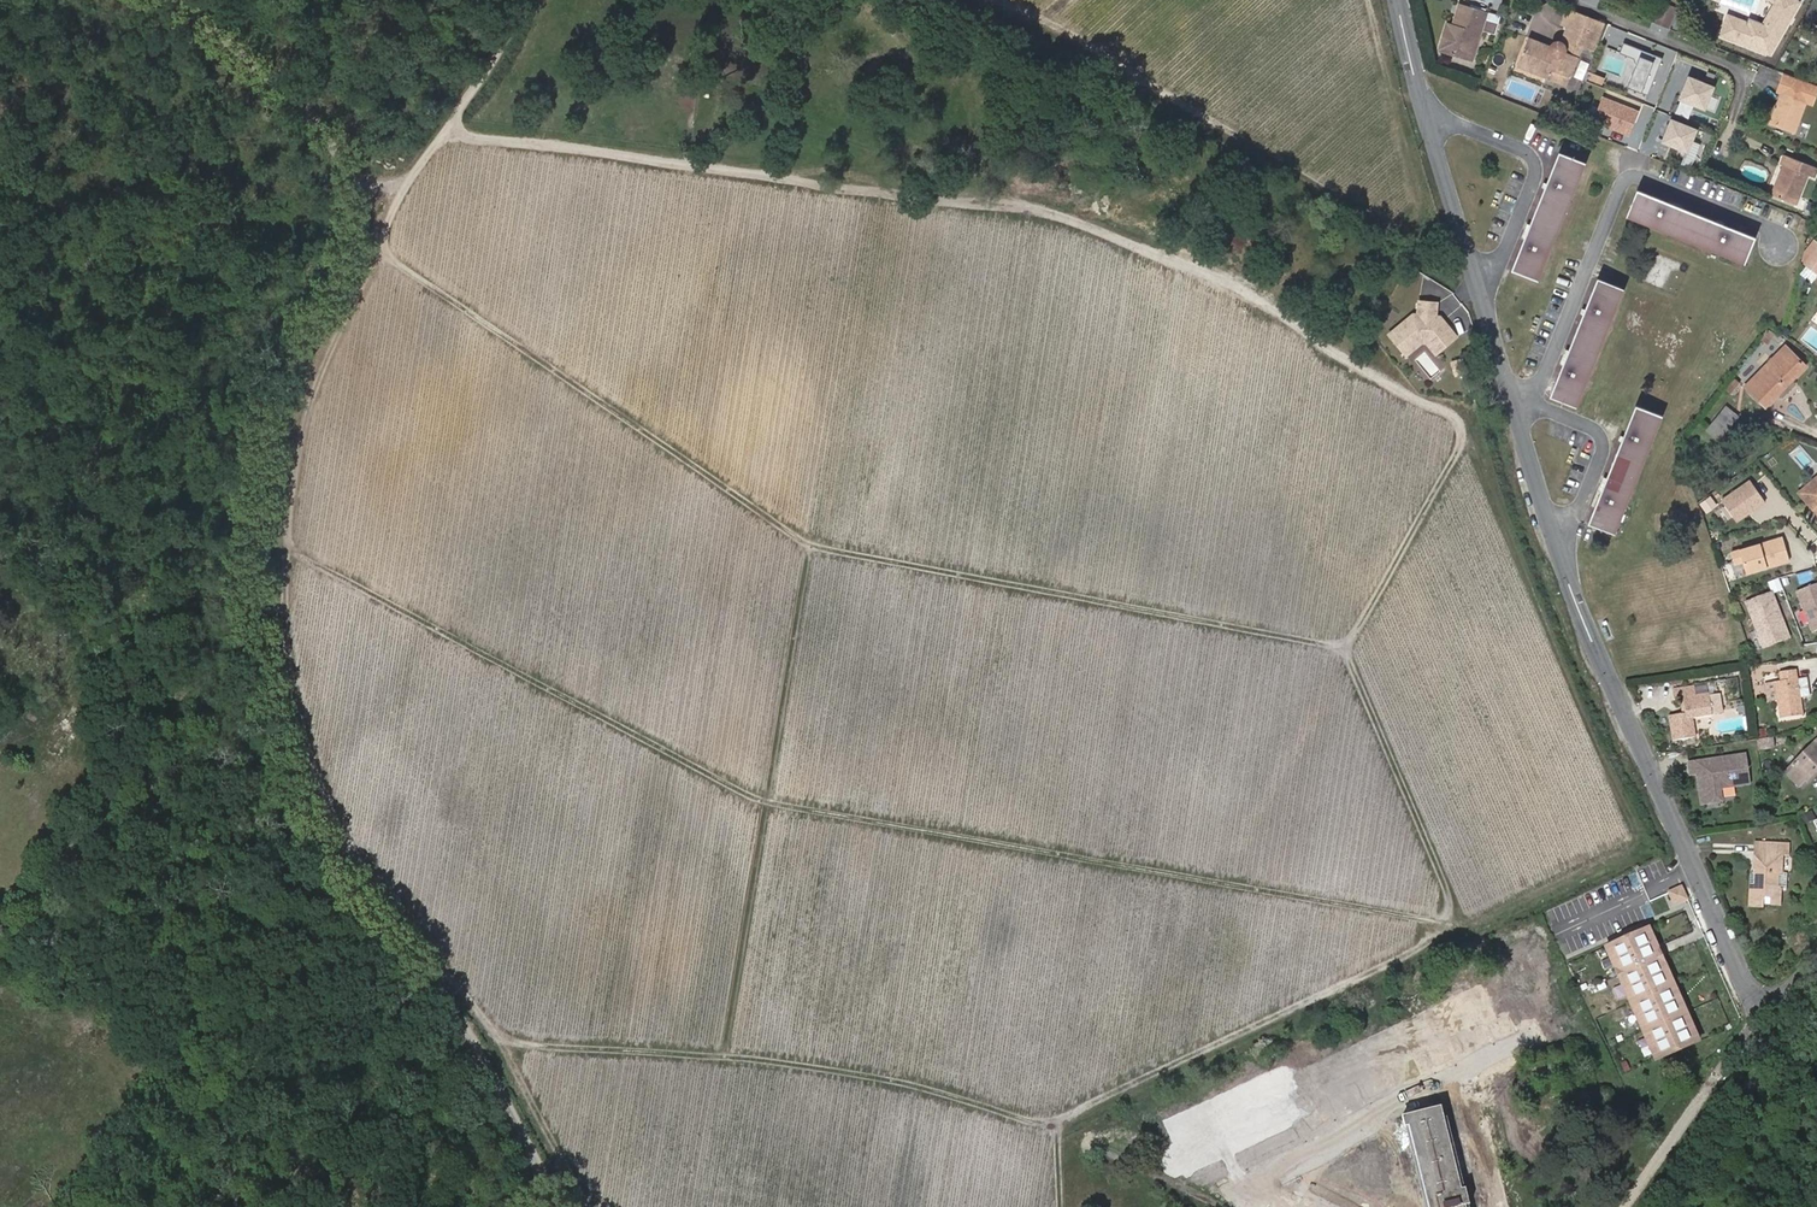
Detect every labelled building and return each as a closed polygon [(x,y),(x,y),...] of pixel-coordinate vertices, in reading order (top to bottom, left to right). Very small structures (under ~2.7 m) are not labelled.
[(1800,0),(1775,0),(1763,27),(1726,13),(1719,39),(1769,57),(1803,2),(1800,0)] [(1605,23),(1568,7),(1561,23),(1567,26),(1562,40),(1559,39),(1554,40),(1551,41),(1549,45),(1530,37),(1518,66),(1567,86),(1584,46),(1593,50),(1605,23)] [(1456,29),(1462,31),(1468,11),(1462,9),(1456,29)] [(1468,11),(1462,31),(1456,29),(1449,54),(1476,61),(1489,17),(1468,11)] [(1444,52),(1449,54),(1456,29),(1451,28),(1444,52)] [(1661,59),(1623,44),(1620,54),(1637,60),(1627,87),(1648,95),(1661,59)] [(1608,53),(1603,67),(1618,73),(1624,59),(1608,53)] [(1588,78),(1602,84),(1604,78),(1590,73),(1588,78)] [(1718,84),(1691,73),(1681,99),(1707,110),(1718,84)] [(1786,74),(1782,83),(1792,87),(1796,78),(1786,74)] [(1782,83),(1779,92),(1781,93),(1771,122),(1794,132),(1805,103),(1810,105),(1816,88),(1816,86),(1796,78),(1792,87),(1782,83)] [(1639,110),(1602,95),(1592,120),(1629,135),(1639,110)] [(1700,127),(1673,116),(1663,142),(1690,153),(1700,127)] [(1551,174),(1513,269),(1539,279),(1585,162),(1560,152),(1551,174)] [(1784,154),(1781,163),(1783,164),(1772,193),(1797,203),(1808,174),(1814,176),(1816,168),(1816,167),(1784,154)] [(1744,263),(1752,244),(1755,237),(1752,236),(1639,190),(1628,216),(1744,263)] [(1797,227),(1806,230),(1810,222),(1801,218),(1797,227)] [(1804,261),(1816,271),(1816,245),(1804,261)] [(1550,395),(1576,406),(1624,289),(1598,278),(1552,391),(1550,395)] [(1410,317),(1388,335),(1404,353),(1412,347),(1408,342),(1416,335),(1426,336),(1439,352),(1457,337),(1443,321),(1442,322),(1438,317),(1435,317),(1437,304),(1419,302),(1417,315),(1412,319),(1410,317)] [(1412,347),(1404,353),(1406,356),(1422,342),(1425,343),(1435,355),(1439,352),(1426,336),(1416,335),(1408,342),(1412,347)] [(1785,345),(1746,385),(1766,405),(1806,365),(1785,345)] [(1463,358),(1452,361),(1455,373),(1467,369),(1463,358)] [(1725,395),(1721,400),(1726,404),(1707,428),(1718,438),(1738,415),(1731,408),(1735,404),(1725,395)] [(1617,455),(1591,522),(1616,533),(1662,415),(1636,405),(1617,455)] [(1812,482),(1816,485),(1802,497),(1809,505),(1813,506),(1816,509),(1816,513),(1816,514),(1816,478),(1812,482)] [(1749,481),(1721,501),(1735,521),(1764,502),(1749,481)] [(1816,485),(1812,482),(1799,493),(1802,497),(1816,485)] [(1782,537),(1730,552),(1734,564),(1742,561),(1746,573),(1789,560),(1782,537)] [(1812,631),(1816,629),(1816,583),(1796,591),(1812,631)] [(1777,614),(1775,610),(1777,609),(1770,593),(1745,603),(1759,637),(1768,634),(1772,644),(1787,637),(1778,613),(1777,614)] [(1759,637),(1763,647),(1772,644),(1768,634),(1759,637)] [(1796,670),(1779,672),(1780,681),(1775,682),(1778,700),(1780,718),(1803,715),(1800,699),(1809,697),(1806,678),(1797,680),(1796,670)] [(1778,700),(1775,682),(1764,684),(1767,702),(1778,700)] [(1695,684),(1673,688),(1674,697),(1680,697),(1683,696),(1686,711),(1682,712),(1669,714),(1673,739),(1695,735),(1693,716),(1711,714),(1711,710),(1723,709),(1721,693),(1709,695),(1708,692),(1696,694),(1695,684)] [(1815,741),(1786,772),(1800,786),(1806,779),(1809,781),(1816,772),(1816,744),(1815,741)] [(1707,758),(1686,761),(1688,772),(1694,772),(1698,801),(1718,798),(1717,788),(1719,785),(1746,782),(1742,753),(1712,758),(1712,761),(1708,762),(1707,758)] [(1782,888),(1786,888),(1787,874),(1784,874),(1784,854),(1789,854),(1790,844),(1756,843),(1754,872),(1756,872),(1756,885),(1751,885),(1750,906),(1753,906),(1764,907),(1764,903),(1776,904),(1781,904),(1782,888)] [(1671,887),(1674,902),(1689,899),(1686,885),(1671,887)] [(1700,1039),(1650,926),(1604,947),(1654,1059),(1700,1039)] [(1327,1111),(1326,1106),(1320,1102),(1313,1103),(1302,1087),(1288,1102),(1296,1110),(1299,1118),(1312,1114),(1317,1117),(1323,1116),(1327,1111)] [(1328,1138),(1328,1137),(1299,1118),(1292,1127),(1262,1107),(1255,1119),(1314,1158),(1315,1159),(1328,1138)] [(1465,1206),(1469,1205),(1465,1189),(1461,1190),(1441,1107),(1403,1116),(1405,1128),(1409,1127),(1428,1206),(1466,1206),(1465,1206)]
